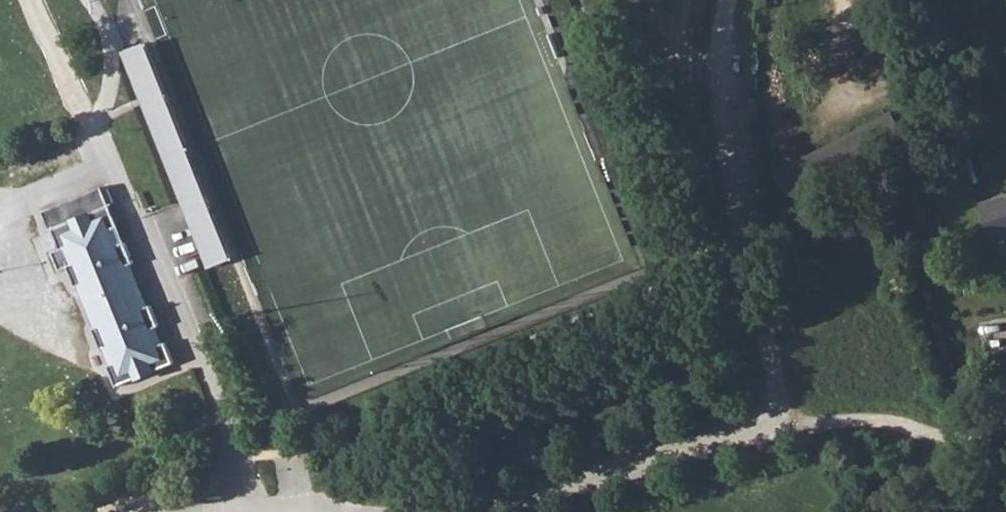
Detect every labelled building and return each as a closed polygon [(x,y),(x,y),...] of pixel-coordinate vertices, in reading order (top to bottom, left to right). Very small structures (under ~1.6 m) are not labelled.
[(147,41),(122,51),(208,268),(233,258),(147,41)] [(955,163),(931,171),(941,201),(965,193),(955,163)] [(104,186),(43,210),(60,250),(53,253),(60,270),(67,267),(75,287),(79,285),(96,326),(92,328),(101,350),(104,349),(110,364),(106,365),(115,386),(173,362),(165,343),(163,344),(156,327),(160,326),(151,304),(148,306),(130,263),(135,261),(126,240),(123,242),(116,226),(120,225),(104,186)] [(981,203),(994,241),(1005,237),(1005,194),(981,203)]
